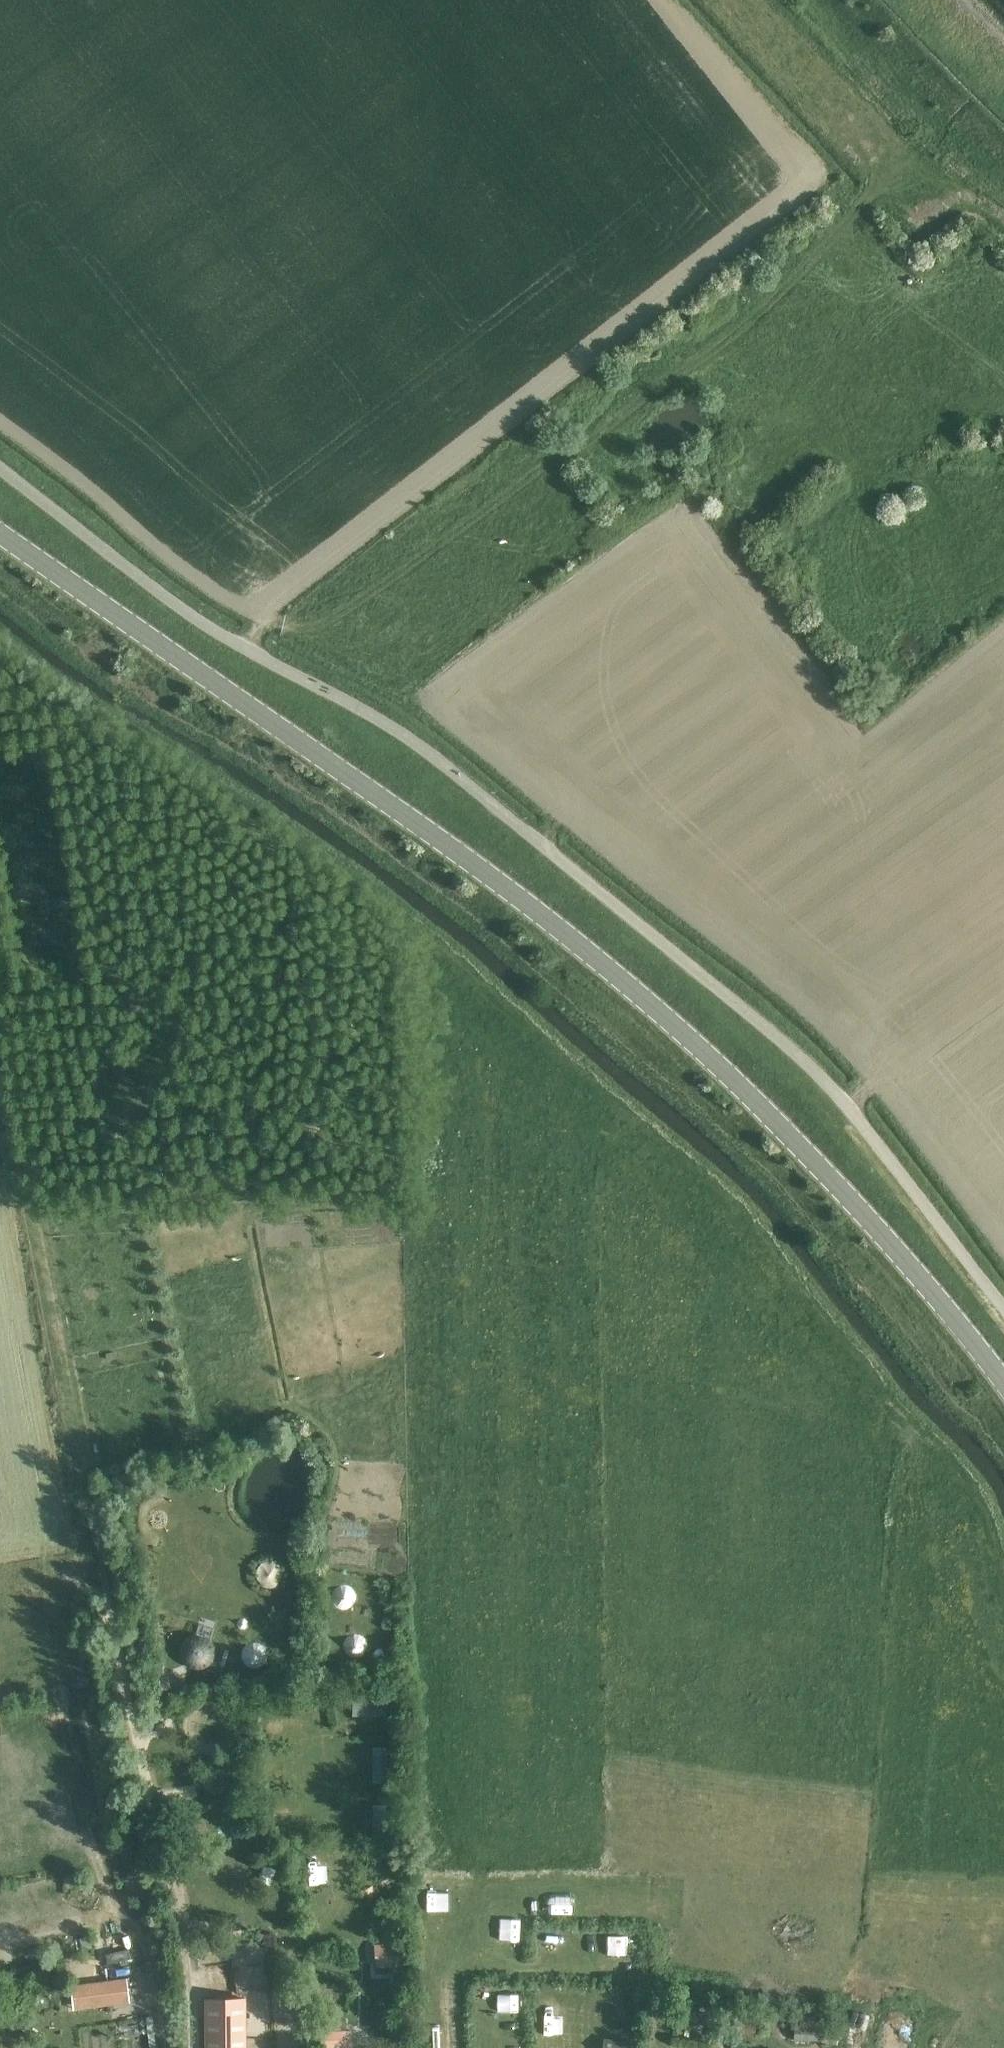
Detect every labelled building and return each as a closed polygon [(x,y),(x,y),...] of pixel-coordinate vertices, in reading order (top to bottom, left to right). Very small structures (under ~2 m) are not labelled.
[(401,1944),(374,1945),(374,1968),(402,1967),(401,1944)] [(69,1985),(73,2009),(110,2004),(129,2002),(125,1977),(107,1980),(69,1985)] [(245,1998),(204,2000),(205,2047),(246,2047),(245,1998)] [(793,2016),(791,2041),(819,2042),(819,2044),(836,2045),(837,2022),(820,2021),(820,2017),(793,2016)] [(321,2047),(338,2047),(338,2030),(321,2031),(321,2047)] [(601,2038),(600,2047),(628,2047),(629,2042),(601,2038)]
